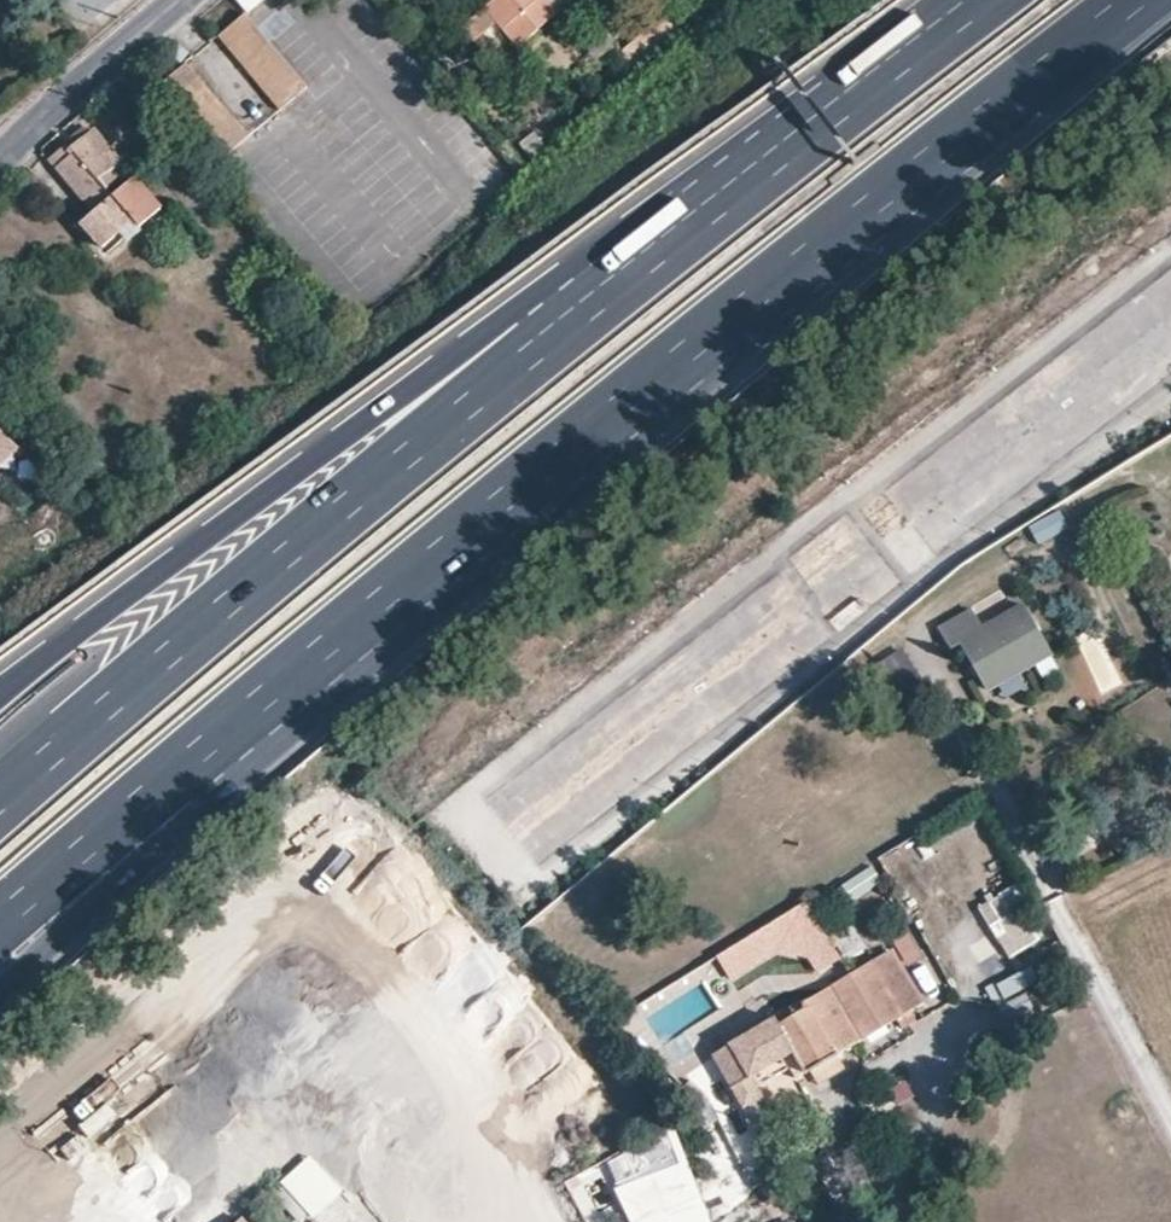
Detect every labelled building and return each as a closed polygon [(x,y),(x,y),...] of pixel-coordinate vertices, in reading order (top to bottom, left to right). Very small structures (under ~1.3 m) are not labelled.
[(263,0),(235,0),(245,13),(263,0)] [(462,20),(476,38),(498,18),(521,43),(559,9),(551,0),(484,0),(462,20)] [(687,33),(658,0),(646,0),(643,3),(657,19),(619,51),(640,73),(687,33)] [(226,31),(287,106),(309,88),(248,12),(226,31)] [(160,85),(221,159),(248,137),(186,62),(160,85)] [(90,133),(82,123),(64,139),(65,142),(71,148),(90,133)] [(92,210),(109,196),(103,187),(125,169),(93,131),(90,133),(71,148),(65,142),(48,155),(92,210)] [(92,210),(81,219),(106,250),(107,251),(158,209),(132,177),(109,196),(92,210)] [(17,445),(0,429),(0,461),(17,445)] [(954,639),(979,685),(992,677),(1011,667),(1043,650),(1015,599),(973,621),(965,606),(933,623),(944,644),(954,639)] [(1011,667),(992,677),(999,689),(1018,679),(1011,667)] [(870,867),(844,883),(853,897),(878,881),(870,867)] [(1037,937),(1006,888),(980,904),(1011,953),(1037,937)] [(853,931),(835,938),(844,958),(862,951),(853,931)] [(938,987),(905,933),(846,969),(880,1023),(910,1004),(911,1003),(924,995),(938,987)] [(1028,968),(999,982),(1005,994),(1034,980),(1028,968)] [(880,1023),(846,969),(800,998),(802,1003),(831,1052),(880,1023)] [(910,1004),(915,1013),(930,1005),(924,995),(911,1003),(910,1004)] [(831,1052),(802,1003),(776,1019),(785,1036),(792,1050),(782,1057),(793,1075),(807,1066),(831,1052)] [(785,1036),(776,1019),(769,1023),(778,1039),(785,1036)] [(779,1051),(765,1028),(720,1055),(735,1080),(755,1069),(753,1066),(779,1051)] [(831,1052),(807,1066),(815,1080),(839,1065),(831,1052)] [(922,1069),(917,1060),(906,1067),(911,1075),(922,1069)] [(143,1195),(204,1144),(140,1069),(80,1120),(143,1195)] [(889,1087),(885,1079),(873,1086),(878,1094),(889,1087)] [(786,1120),(776,1100),(744,1117),(755,1137),(786,1120)] [(284,1130),(262,1148),(284,1174),(305,1156),(284,1130)] [(634,1221),(699,1221),(740,1205),(736,1195),(739,1194),(727,1164),(690,1179),(671,1134),(568,1176),(585,1218),(625,1201),(634,1221)] [(309,1221),(342,1192),(309,1155),(276,1185),(309,1221)]
